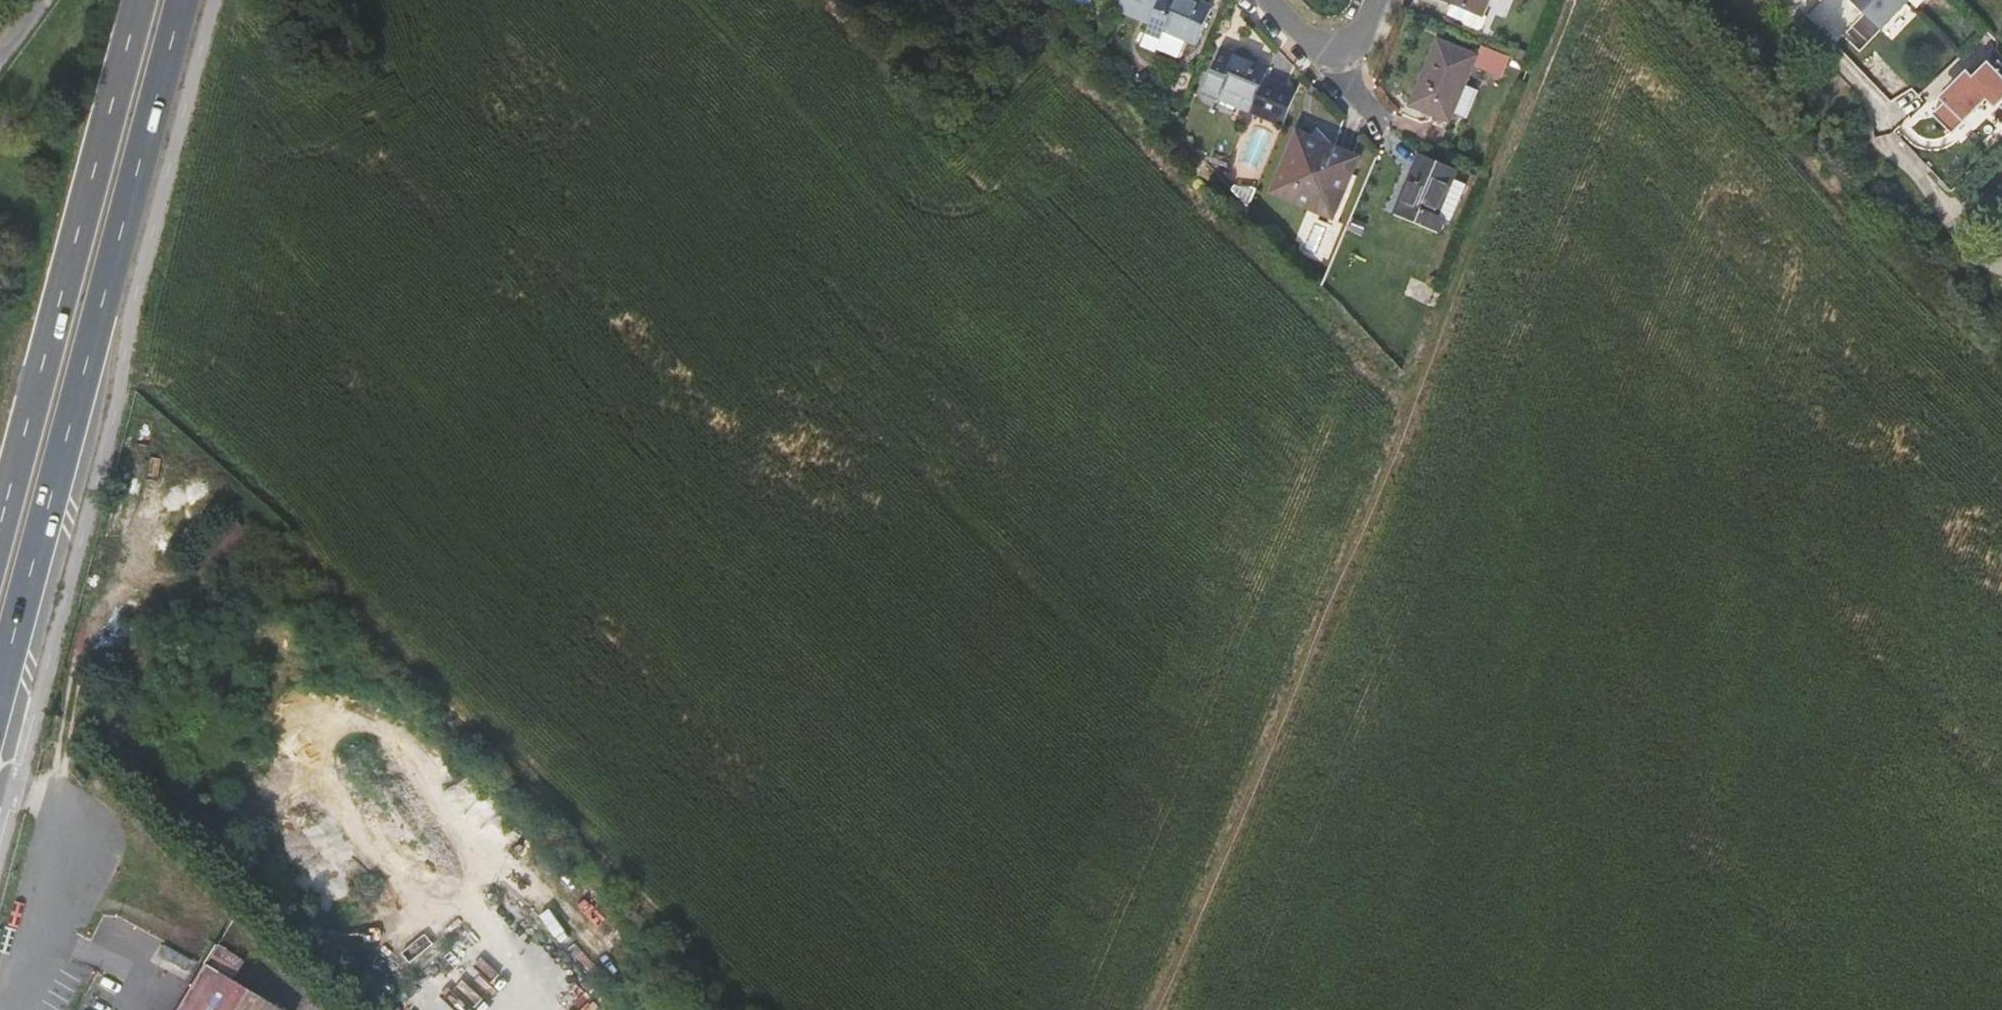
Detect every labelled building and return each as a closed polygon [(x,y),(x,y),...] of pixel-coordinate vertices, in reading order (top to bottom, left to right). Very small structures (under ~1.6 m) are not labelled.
[(1105,6),(1118,12),(1115,20),(1163,40),(1166,32),(1199,46),(1213,11),(1186,0),(1107,0),(1105,6)] [(1491,0),(1447,0),(1456,4),(1451,16),(1468,23),(1469,26),(1480,31),(1484,30),(1489,18),(1484,16),(1491,0)] [(1881,32),(1914,0),(1848,0),(1881,32)] [(1452,124),(1479,59),(1439,42),(1413,107),(1452,124)] [(1221,101),(1224,93),(1288,121),(1299,96),(1264,82),(1269,70),(1223,51),(1205,94),(1221,101)] [(1989,74),(2001,87),(2001,66),(2000,63),(1989,74)] [(1963,79),(1936,106),(1943,113),(1933,123),(1950,141),(1986,106),(1995,115),(1998,111),(2001,107),(2001,87),(1989,74),(1984,69),(1968,84),(1963,79)] [(1357,157),(1301,135),(1278,191),(1334,213),(1357,157)] [(1462,172),(1424,155),(1399,216),(1446,236),(1452,219),(1444,217),(1462,172)] [(1285,232),(1298,201),(1281,195),(1269,226),(1285,232)] [(231,978),(243,959),(221,946),(183,1009),(285,1009),(231,978)]
